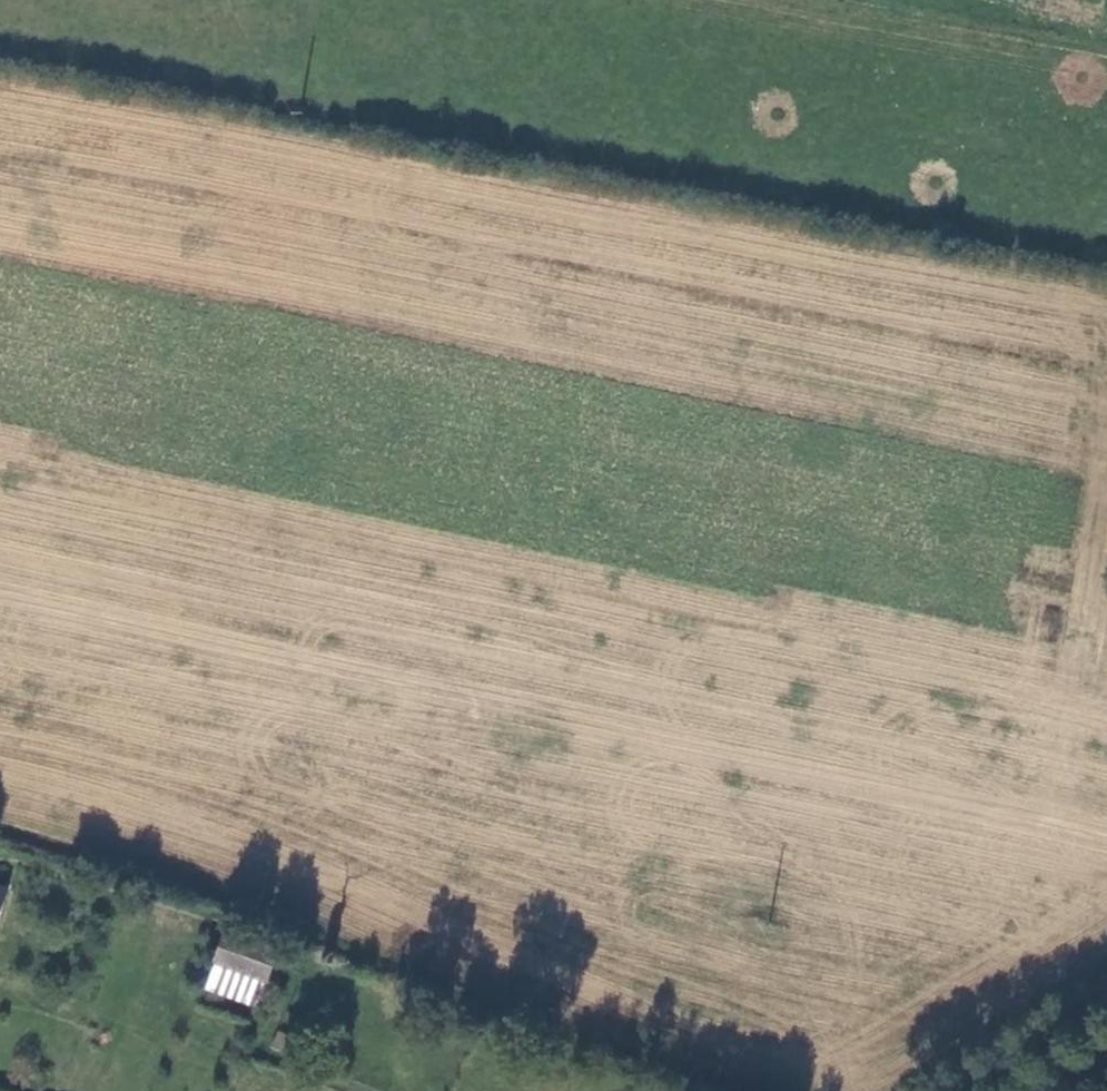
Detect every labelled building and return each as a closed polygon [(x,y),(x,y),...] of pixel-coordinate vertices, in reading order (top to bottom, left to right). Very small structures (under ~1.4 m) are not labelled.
[(252,1002),(273,945),(221,926),(201,983),(252,1002)]
